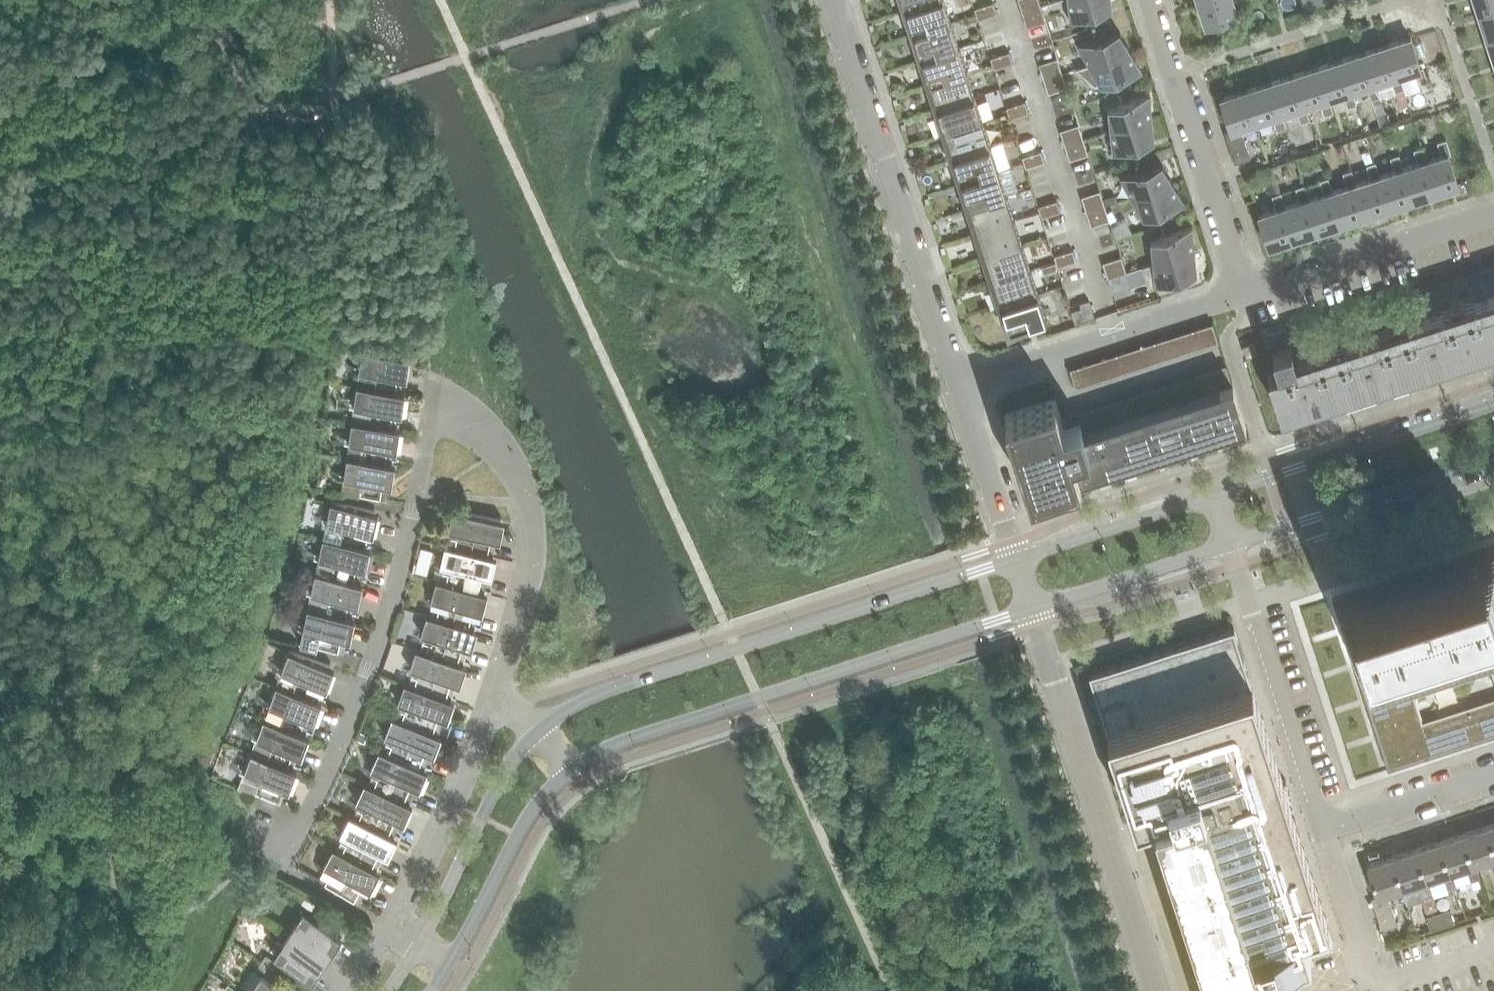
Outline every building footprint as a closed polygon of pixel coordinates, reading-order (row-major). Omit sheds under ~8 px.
[(904,9),(931,0),(901,0),(904,9)] [(904,9),(902,9),(912,33),(950,21),(943,0),(931,0),(904,9)] [(1110,0),(1067,0),(1069,21),(1111,7),(1110,0)] [(1197,2),(1205,26),(1238,15),(1233,0),(1203,0),(1197,2)] [(1305,10),(1338,0),(1303,0),(1305,10)] [(1478,13),(1493,8),(1493,0),(1474,0),(1478,13)] [(1038,1),(1029,4),(1032,15),(1042,12),(1038,1)] [(993,2),(983,5),(987,16),(996,13),(993,2)] [(1032,15),(1029,4),(1019,7),(1023,18),(1032,15)] [(987,16),(983,5),(974,8),(977,20),(987,16)] [(1478,13),(1486,37),(1493,34),(1493,8),(1478,13)] [(910,34),(920,58),(958,46),(950,21),(912,33),(910,34)] [(1130,51),(1119,31),(1076,44),(1088,64),(1130,51)] [(1486,37),(1493,61),(1493,34),(1486,37)] [(1410,37),(1386,45),(1395,75),(1398,74),(1413,69),(1418,84),(1427,81),(1422,65),(1419,66),(1410,37)] [(1386,45),(1362,52),(1372,83),(1376,82),(1390,77),(1394,91),(1402,89),(1403,88),(1398,74),(1395,75),(1386,45)] [(958,46),(920,58),(918,59),(928,83),(966,71),(958,46)] [(1008,51),(999,55),(1003,66),(1012,63),(1008,51)] [(1088,64),(1099,84),(1142,71),(1130,51),(1088,64)] [(1362,52),(1339,60),(1349,90),(1352,89),(1366,84),(1371,99),(1380,96),(1376,82),(1372,83),(1362,52)] [(1003,66),(999,55),(989,58),(993,69),(1003,66)] [(1339,60),(1314,68),(1324,98),(1327,97),(1342,92),(1347,106),(1356,103),(1352,89),(1349,90),(1339,60)] [(1063,78),(1060,67),(1050,70),(1054,81),(1063,78)] [(1314,68),(1291,75),(1301,106),(1303,105),(1317,100),(1322,115),(1332,112),(1327,97),(1324,98),(1314,68)] [(1054,81),(1050,70),(1041,73),(1044,85),(1054,81)] [(926,84),(936,108),(974,95),(966,71),(928,83),(926,84)] [(1291,75),(1267,83),(1277,113),(1279,113),(1295,108),(1299,122),(1308,119),(1303,105),(1301,106),(1291,75)] [(1244,90),(1254,121),(1272,115),(1277,130),(1284,128),(1279,113),(1277,113),(1267,83),(1244,90)] [(1402,89),(1394,91),(1400,107),(1407,105),(1402,89)] [(1230,129),(1224,131),(1234,162),(1250,157),(1239,126),(1254,121),(1244,90),(1220,98),(1230,129)] [(1151,116),(1149,94),(1107,108),(1109,129),(1151,116)] [(974,95),(936,108),(934,108),(944,132),(982,120),(974,95)] [(1024,101),(1015,104),(1019,115),(1028,112),(1024,101)] [(1019,115),(1015,104),(1005,107),(1009,119),(1019,115)] [(1384,113),(1376,115),(1379,125),(1387,123),(1384,113)] [(1109,129),(1111,151),(1153,138),(1151,116),(1109,129)] [(942,133),(952,157),(990,145),(982,120),(944,132),(942,133)] [(1075,148),(1085,145),(1081,133),(1072,136),(1075,148)] [(1075,148),(1072,136),(1062,139),(1066,151),(1075,148)] [(1450,152),(1445,138),(1437,141),(1441,155),(1426,160),(1423,161),(1433,194),(1458,186),(1447,153),(1450,152)] [(990,145),(952,157),(950,158),(960,182),(998,170),(990,145)] [(1423,161),(1426,160),(1421,146),(1412,149),(1416,163),(1403,167),(1399,168),(1410,201),(1433,194),(1423,161)] [(1365,165),(1374,162),(1370,150),(1361,153),(1365,165)] [(1040,151),(1031,154),(1034,165),(1044,162),(1040,151)] [(1034,165),(1031,154),(1021,157),(1025,168),(1034,165)] [(1399,168),(1403,167),(1398,154),(1389,157),(1393,170),(1378,175),(1376,176),(1386,209),(1410,201),(1399,168)] [(1376,176),(1378,175),(1374,162),(1365,165),(1369,178),(1355,183),(1352,184),(1363,216),(1386,209),(1376,176)] [(1130,197),(1173,183),(1161,163),(1119,177),(1130,197)] [(958,183),(968,207),(1006,194),(998,170),(960,182),(958,183)] [(1329,192),(1339,224),(1363,216),(1352,184),(1355,183),(1351,170),(1342,173),(1346,186),(1331,191),(1329,192)] [(1305,199),(1316,232),(1339,224),(1329,192),(1331,191),(1327,177),(1319,180),(1323,194),(1308,199),(1305,199)] [(1184,203),(1173,183),(1130,197),(1142,217),(1184,203)] [(1282,207),(1292,239),(1316,232),(1305,199),(1308,199),(1303,185),(1295,188),(1299,201),(1285,206),(1282,207)] [(1268,247),(1292,239),(1282,207),(1285,206),(1280,193),(1272,196),(1276,209),(1258,215),(1268,247)] [(1006,194),(968,207),(966,207),(976,231),(1014,219),(1006,194)] [(1056,200),(1047,203),(1050,214),(1060,211),(1056,200)] [(1096,214),(1106,211),(1102,200),(1093,203),(1096,214)] [(1050,214),(1047,203),(1037,206),(1041,217),(1050,214)] [(1096,214),(1093,203),(1083,206),(1087,217),(1096,214)] [(974,232),(984,256),(1022,244),(1014,219),(976,231),(974,232)] [(1152,263),(1194,249),(1192,227),(1149,240),(1152,263)] [(1022,244),(984,256),(982,257),(992,281),(1030,269),(1022,244)] [(1154,286),(1196,272),(1194,249),(1152,263),(1154,286)] [(1072,250),(1063,253),(1066,264),(1076,261),(1072,250)] [(1066,264),(1063,253),(1053,256),(1057,267),(1066,264)] [(1118,280),(1127,277),(1124,266),(1114,269),(1118,280)] [(990,282),(1000,306),(1038,293),(1030,269),(992,281),(990,282)] [(1118,280),(1114,269),(1105,272),(1108,283),(1118,280)] [(998,306),(1009,332),(1046,320),(1038,293),(1000,306),(998,306)] [(1464,303),(1462,298),(1450,302),(1451,307),(1399,324),(1397,318),(1385,322),(1387,328),(1334,345),(1333,339),(1320,343),(1322,349),(1295,358),(1285,328),(1266,334),(1277,369),(1267,372),(1280,413),(1493,345),(1493,294),(1464,303)] [(1095,319),(1088,300),(1079,303),(1085,322),(1095,319)] [(1242,346),(1246,357),(1257,353),(1254,342),(1242,346)] [(400,392),(405,356),(361,349),(356,385),(400,392)] [(1080,477),(1245,424),(1232,384),(1220,388),(1221,394),(1085,438),(1079,418),(1063,424),(1054,398),(1004,415),(1030,494),(1080,478),(1080,477)] [(395,428),(397,413),(400,392),(356,385),(351,421),(395,428)] [(351,421),(346,458),(390,464),(395,428),(351,421)] [(385,500),(390,464),(346,458),(341,493),(385,500)] [(330,501),(322,537),(366,547),(374,511),(330,501)] [(492,557),(496,540),(500,520),(456,511),(448,547),(492,557)] [(322,537),(314,573),(358,582),(366,547),(322,537)] [(1387,769),(1493,735),(1493,697),(1422,721),(1393,631),(1470,607),(1493,681),(1493,545),(1332,597),(1387,769)] [(483,593),(492,557),(448,547),(440,581),(483,593)] [(307,608),(351,618),(358,582),(314,573),(307,608)] [(473,629),(483,593),(440,581),(430,616),(473,629)] [(343,653),(346,638),(351,618),(307,608),(299,644),(343,653)] [(462,664),(473,629),(430,616),(420,651),(462,664)] [(1260,967),(1332,944),(1324,920),(1293,821),(1289,823),(1276,784),(1283,782),(1282,778),(1279,779),(1241,660),(1244,660),(1233,626),(1229,627),(1101,669),(1102,670),(1115,711),(1104,715),(1103,713),(1102,714),(1135,817),(1153,811),(1211,990),(1267,990),(1260,967)] [(275,684),(317,700),(330,666),(288,650),(275,684)] [(450,700),(462,664),(420,651),(408,685),(450,700)] [(263,719),(305,734),(317,700),(275,684),(263,719)] [(396,718),(437,735),(450,700),(408,685),(396,718)] [(423,769),(430,753),(437,735),(396,718),(382,752),(423,769)] [(263,719),(250,753),(292,768),(305,734),(263,719)] [(358,733),(355,740),(362,743),(365,736),(358,733)] [(409,803),(423,769),(382,752),(368,785),(409,803)] [(280,802),(292,768),(250,753),(238,787),(280,802)] [(393,837),(409,803),(368,785),(352,817),(393,837)] [(352,817),(336,850),(376,870),(393,837),(352,817)] [(1485,826),(1493,856),(1493,823),(1485,826)] [(1461,834),(1471,865),(1475,864),(1489,859),(1493,874),(1493,856),(1485,826),(1461,834)] [(1461,834),(1438,842),(1448,873),(1452,872),(1465,867),(1470,882),(1480,878),(1475,864),(1471,865),(1461,834)] [(1456,886),(1452,872),(1448,873),(1438,842),(1414,849),(1424,880),(1428,879),(1442,874),(1447,889),(1456,886)] [(1424,880),(1414,849),(1390,857),(1400,888),(1419,882),(1423,896),(1433,893),(1428,879),(1424,880)] [(358,904),(366,888),(376,870),(336,850),(319,882),(358,904)] [(1387,893),(1400,888),(1390,857),(1367,864),(1377,895),(1371,897),(1381,928),(1397,924),(1387,893)] [(1422,897),(1427,911),(1436,908),(1432,894),(1422,897)] [(316,903),(306,896),(301,905),(310,911),(316,903)] [(1455,922),(1454,921),(1450,908),(1438,912),(1443,925),(1455,922)] [(303,911),(288,934),(327,958),(341,936),(303,911)] [(1431,929),(1443,925),(1438,912),(1426,916),(1431,929)] [(288,934),(274,956),(312,981),(327,958),(288,934)] [(265,954),(261,960),(268,965),(272,959),(265,954)] [(261,960),(257,965),(263,971),(268,965),(261,960)] [(278,964),(272,960),(269,964),(274,969),(278,964)] [(249,990),(284,990),(261,974),(249,990)]
